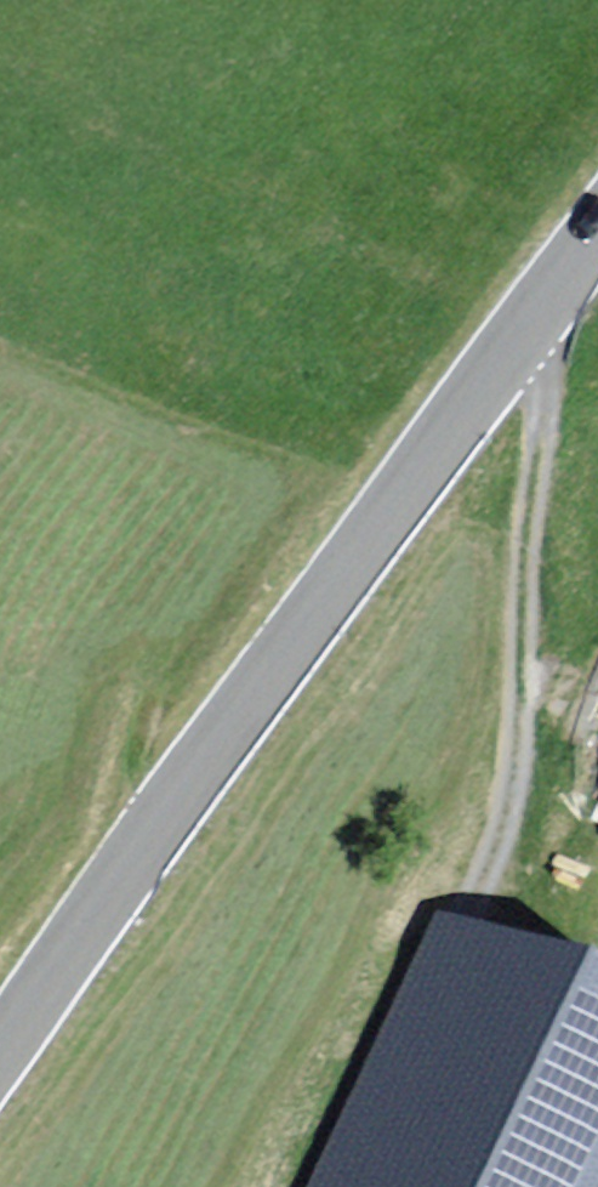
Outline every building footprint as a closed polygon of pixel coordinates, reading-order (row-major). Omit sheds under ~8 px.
[(446,931),(326,1186),(579,1186),(582,1181),(595,1186),(597,1186),(597,1002),(446,931)]
